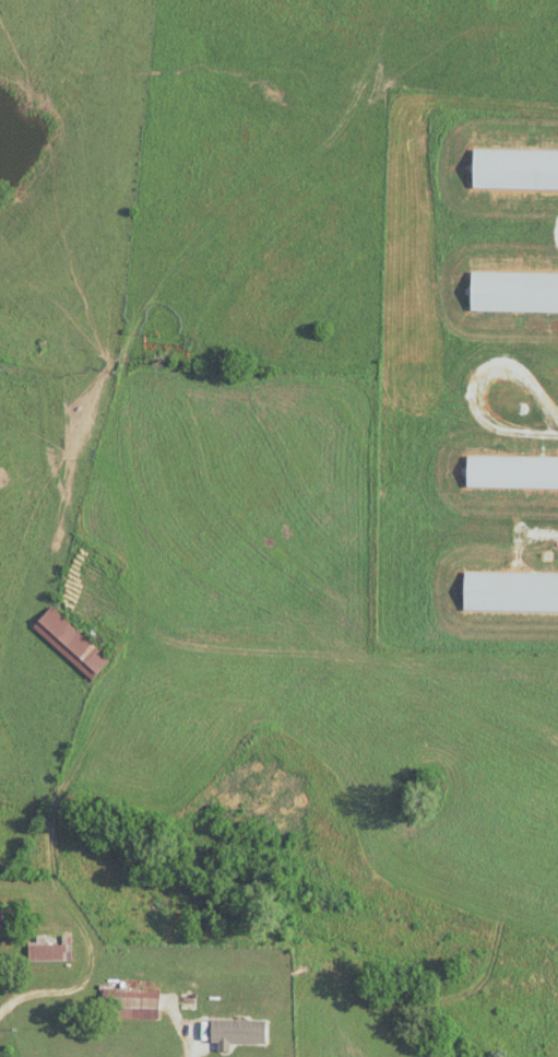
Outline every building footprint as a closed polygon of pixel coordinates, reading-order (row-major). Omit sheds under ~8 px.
[(471,149),(470,187),(557,189),(557,150),(471,149)] [(469,272),(468,310),(557,312),(557,273),(469,272)] [(465,488),(557,489),(557,457),(465,456),(465,488)] [(465,572),(464,610),(557,611),(557,574),(465,572)] [(91,678),(110,656),(50,605),(31,628),(91,678)] [(28,942),(28,960),(72,960),(72,935),(35,935),(35,942),(28,942)] [(159,1017),(159,989),(116,990),(116,1018),(159,1017)] [(180,1008),(192,1008),(192,994),(180,994),(180,1008)]
